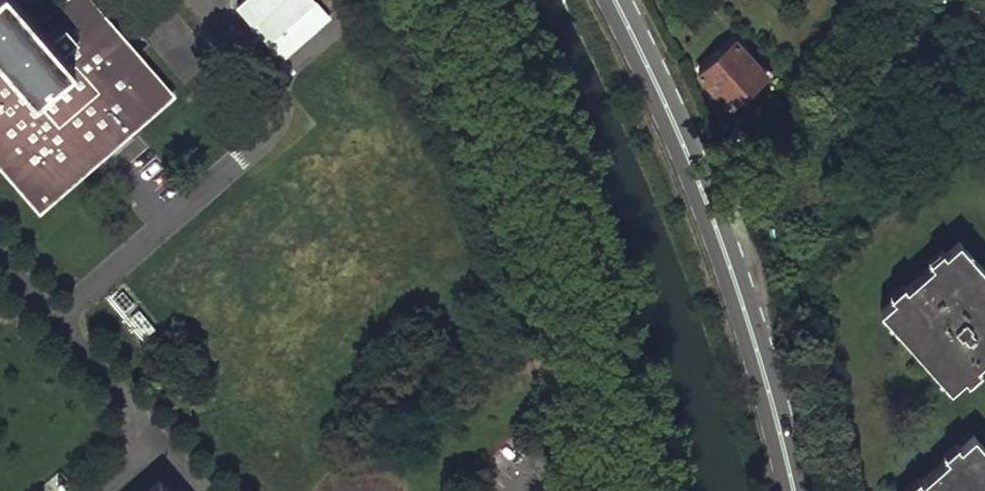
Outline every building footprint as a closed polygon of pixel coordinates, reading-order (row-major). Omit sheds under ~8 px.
[(45,211),(175,94),(93,0),(71,0),(44,22),(25,0),(0,0),(0,160),(45,211)] [(263,35),(266,33),(275,45),(321,10),(314,0),(237,0),(263,35)] [(766,72),(732,38),(697,75),(729,107),(766,72)] [(956,237),(878,304),(947,385),(984,351),(984,269),(956,237)] [(971,428),(901,490),(984,490),(984,444),(971,428)] [(142,490),(179,490),(163,472),(142,490)]
